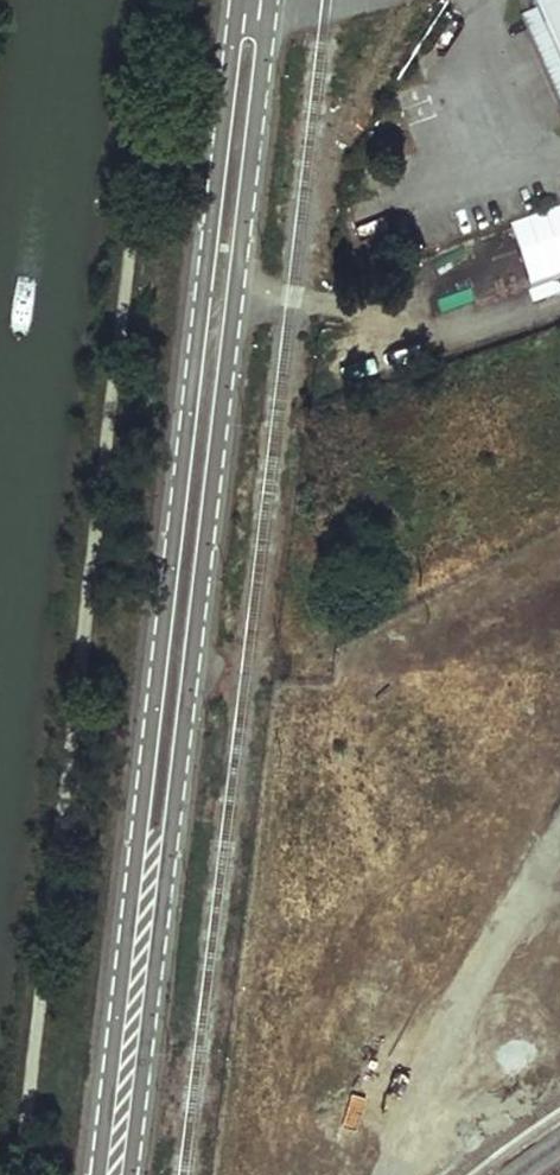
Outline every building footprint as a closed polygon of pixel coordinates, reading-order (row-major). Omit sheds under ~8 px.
[(535,18),(559,73),(559,0),(527,0),(535,18)] [(559,124),(559,73),(535,18),(517,25),(559,124)]
